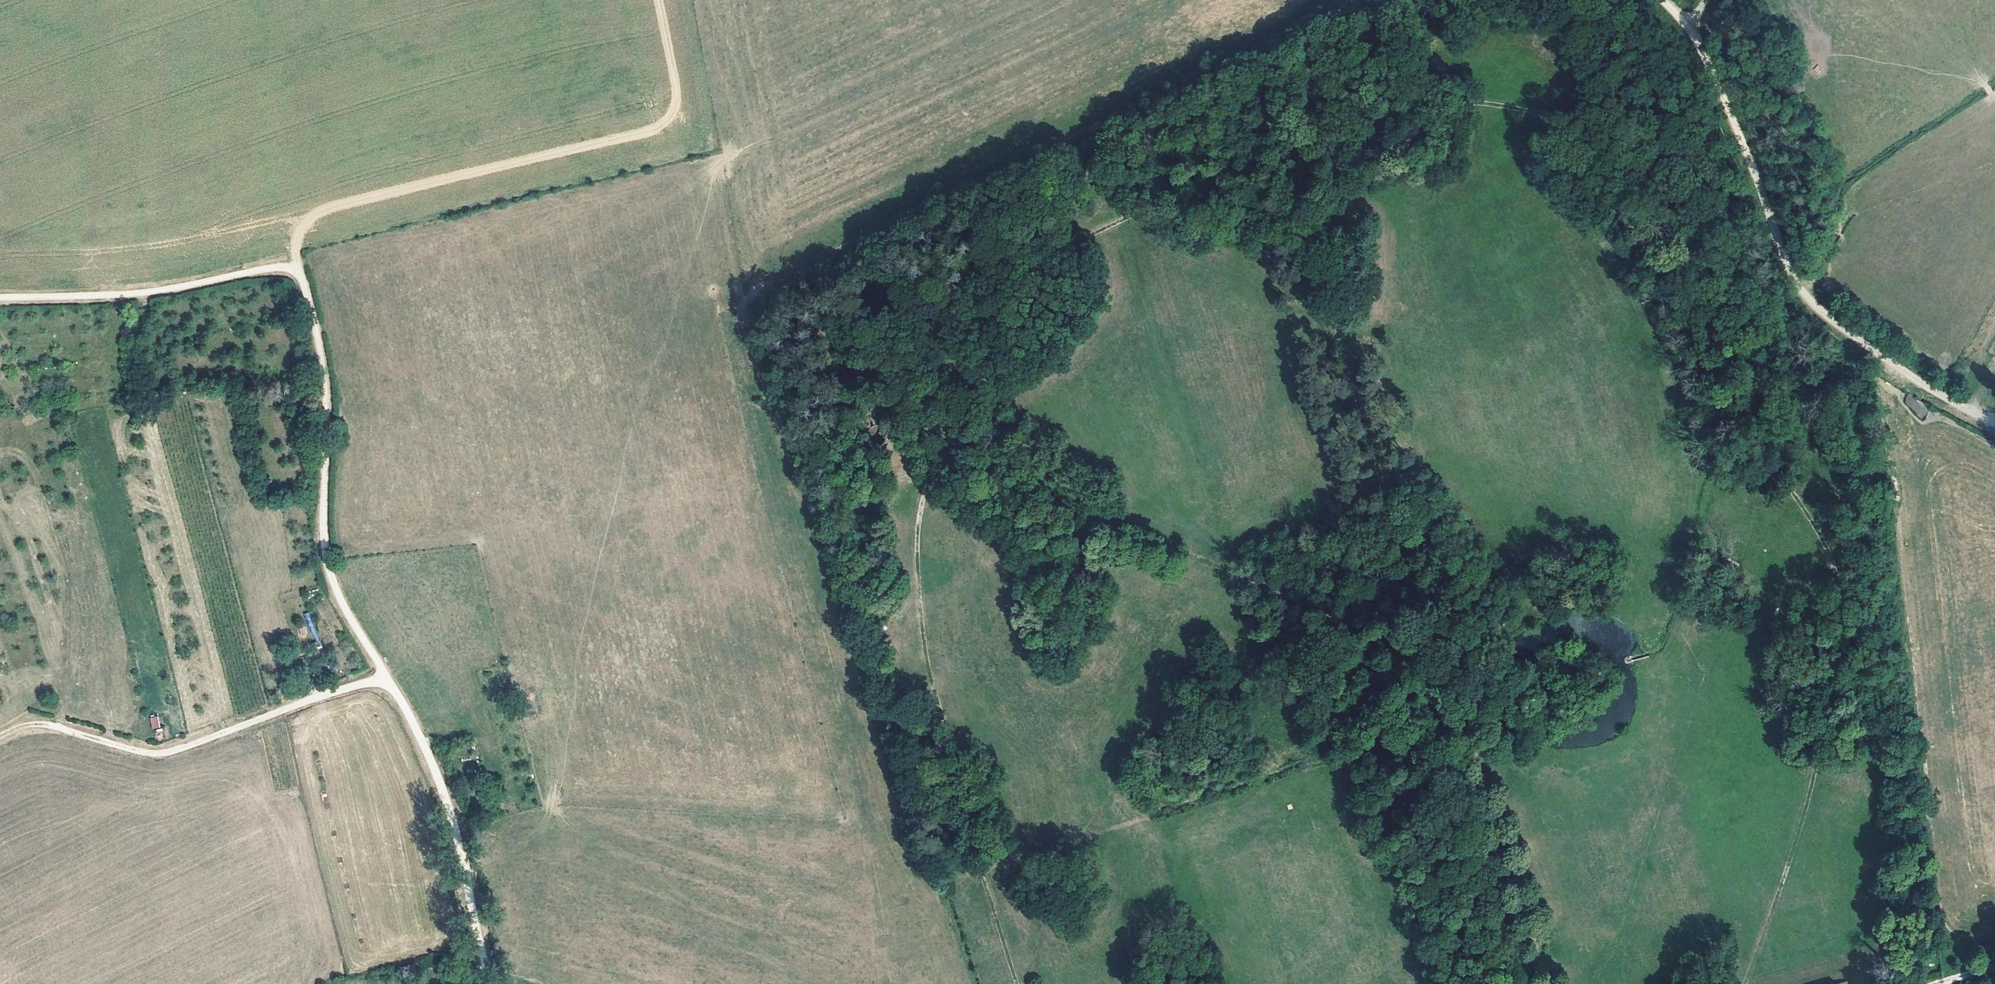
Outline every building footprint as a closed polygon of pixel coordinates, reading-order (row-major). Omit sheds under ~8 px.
[(1352,209),(1348,202),(1340,206),(1344,214),(1352,209)] [(1903,402),(1919,414),(1925,407),(1909,394),(1903,402)] [(151,729),(160,728),(158,716),(150,717),(151,729)]
